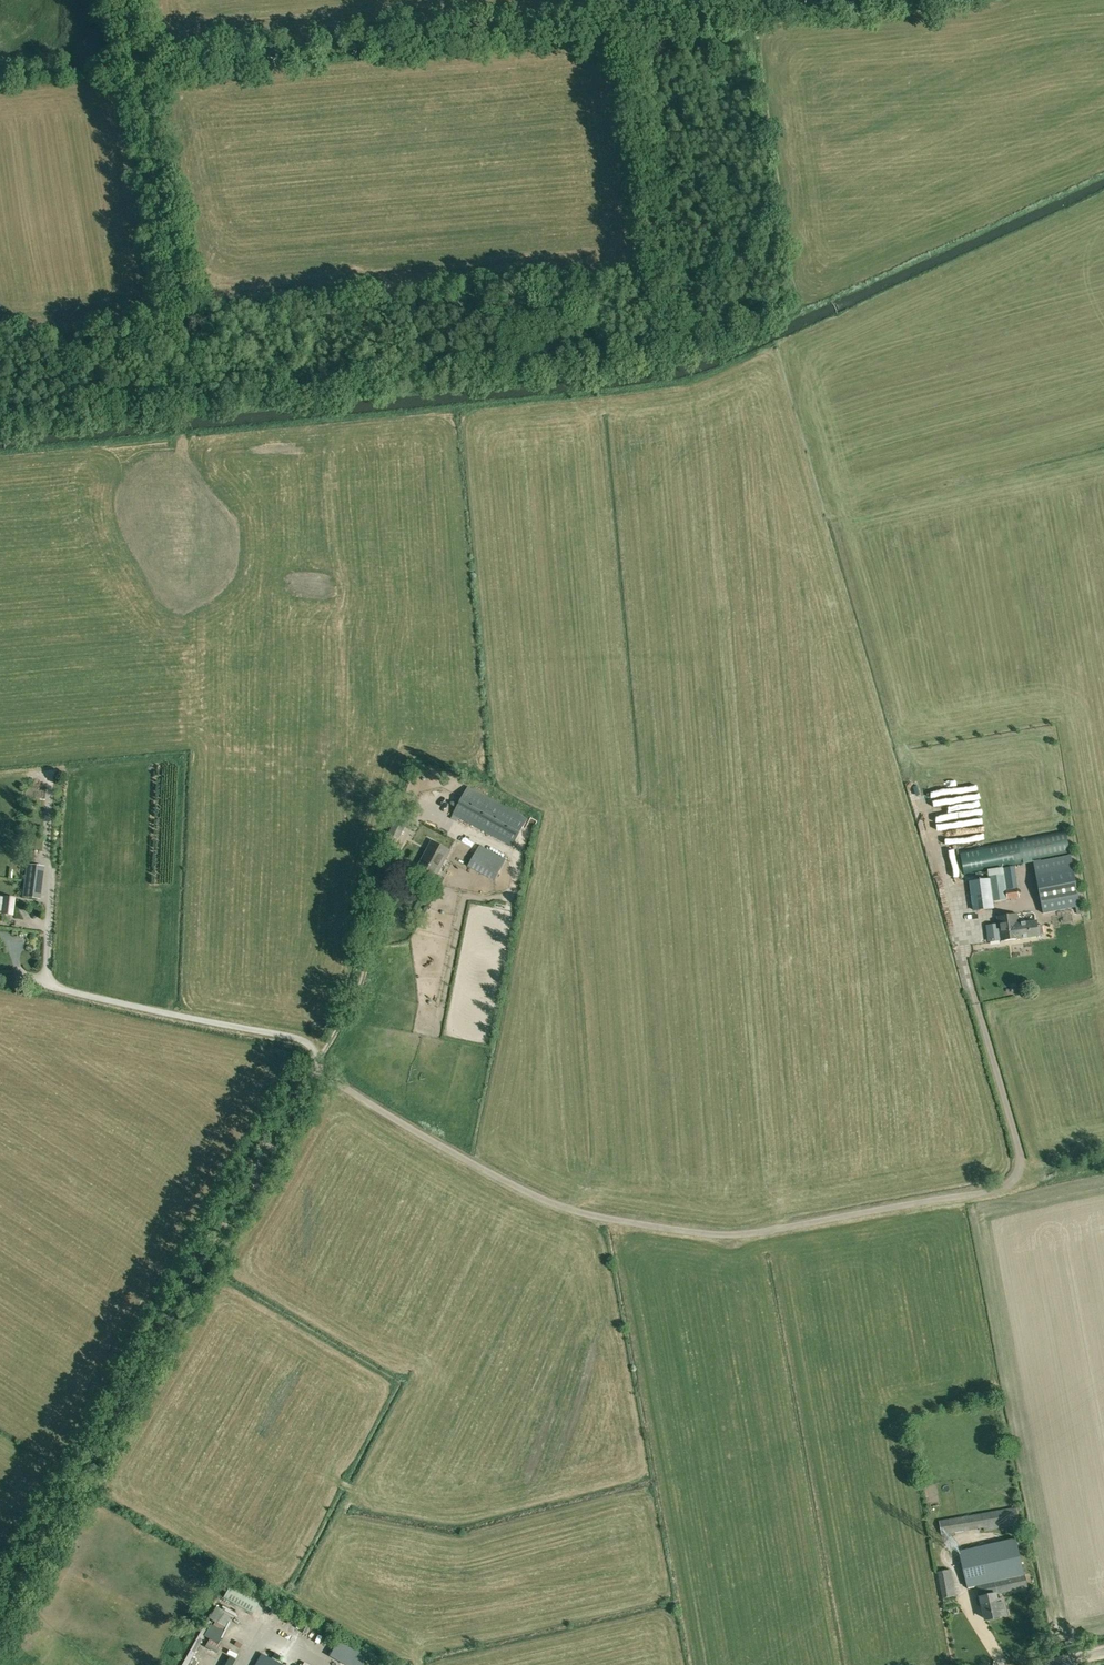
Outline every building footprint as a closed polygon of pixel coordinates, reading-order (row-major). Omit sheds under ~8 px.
[(468,787),(453,814),(513,847),(528,819),(468,787)] [(1066,831),(980,847),(985,871),(1070,854),(1066,831)] [(432,841),(418,867),(435,876),(449,851),(432,841)] [(480,845),(469,864),(495,879),(506,859),(480,845)] [(1071,855),(1033,862),(1043,914),(1076,907),(1077,912),(1082,911),(1071,855)] [(989,880),(970,883),(971,891),(974,910),(993,907),(992,902),(1007,899),(1007,900),(1019,898),(1016,873),(989,877),(989,880)] [(3,911),(2,913),(12,914),(14,898),(4,897),(4,904),(0,903),(0,910),(3,911)] [(1020,939),(1017,914),(997,917),(1000,941),(1018,939),(1020,939)] [(1017,914),(1020,939),(1040,936),(1039,935),(1044,935),(1042,925),(1038,925),(1037,920),(1019,923),(1018,914),(1017,914)] [(941,1535),(984,1528),(984,1531),(1019,1525),(1016,1508),(939,1521),(941,1535)] [(996,1594),(1027,1587),(1016,1539),(959,1552),(968,1588),(977,1586),(981,1605),(982,1605),(986,1620),(1008,1614),(1004,1599),(998,1601),(996,1594)] [(951,1569),(949,1570),(937,1572),(942,1598),(956,1596),(951,1569)] [(231,1582),(223,1596),(253,1613),(261,1598),(231,1582)] [(255,1664),(282,1664),(262,1654),(255,1664)]
